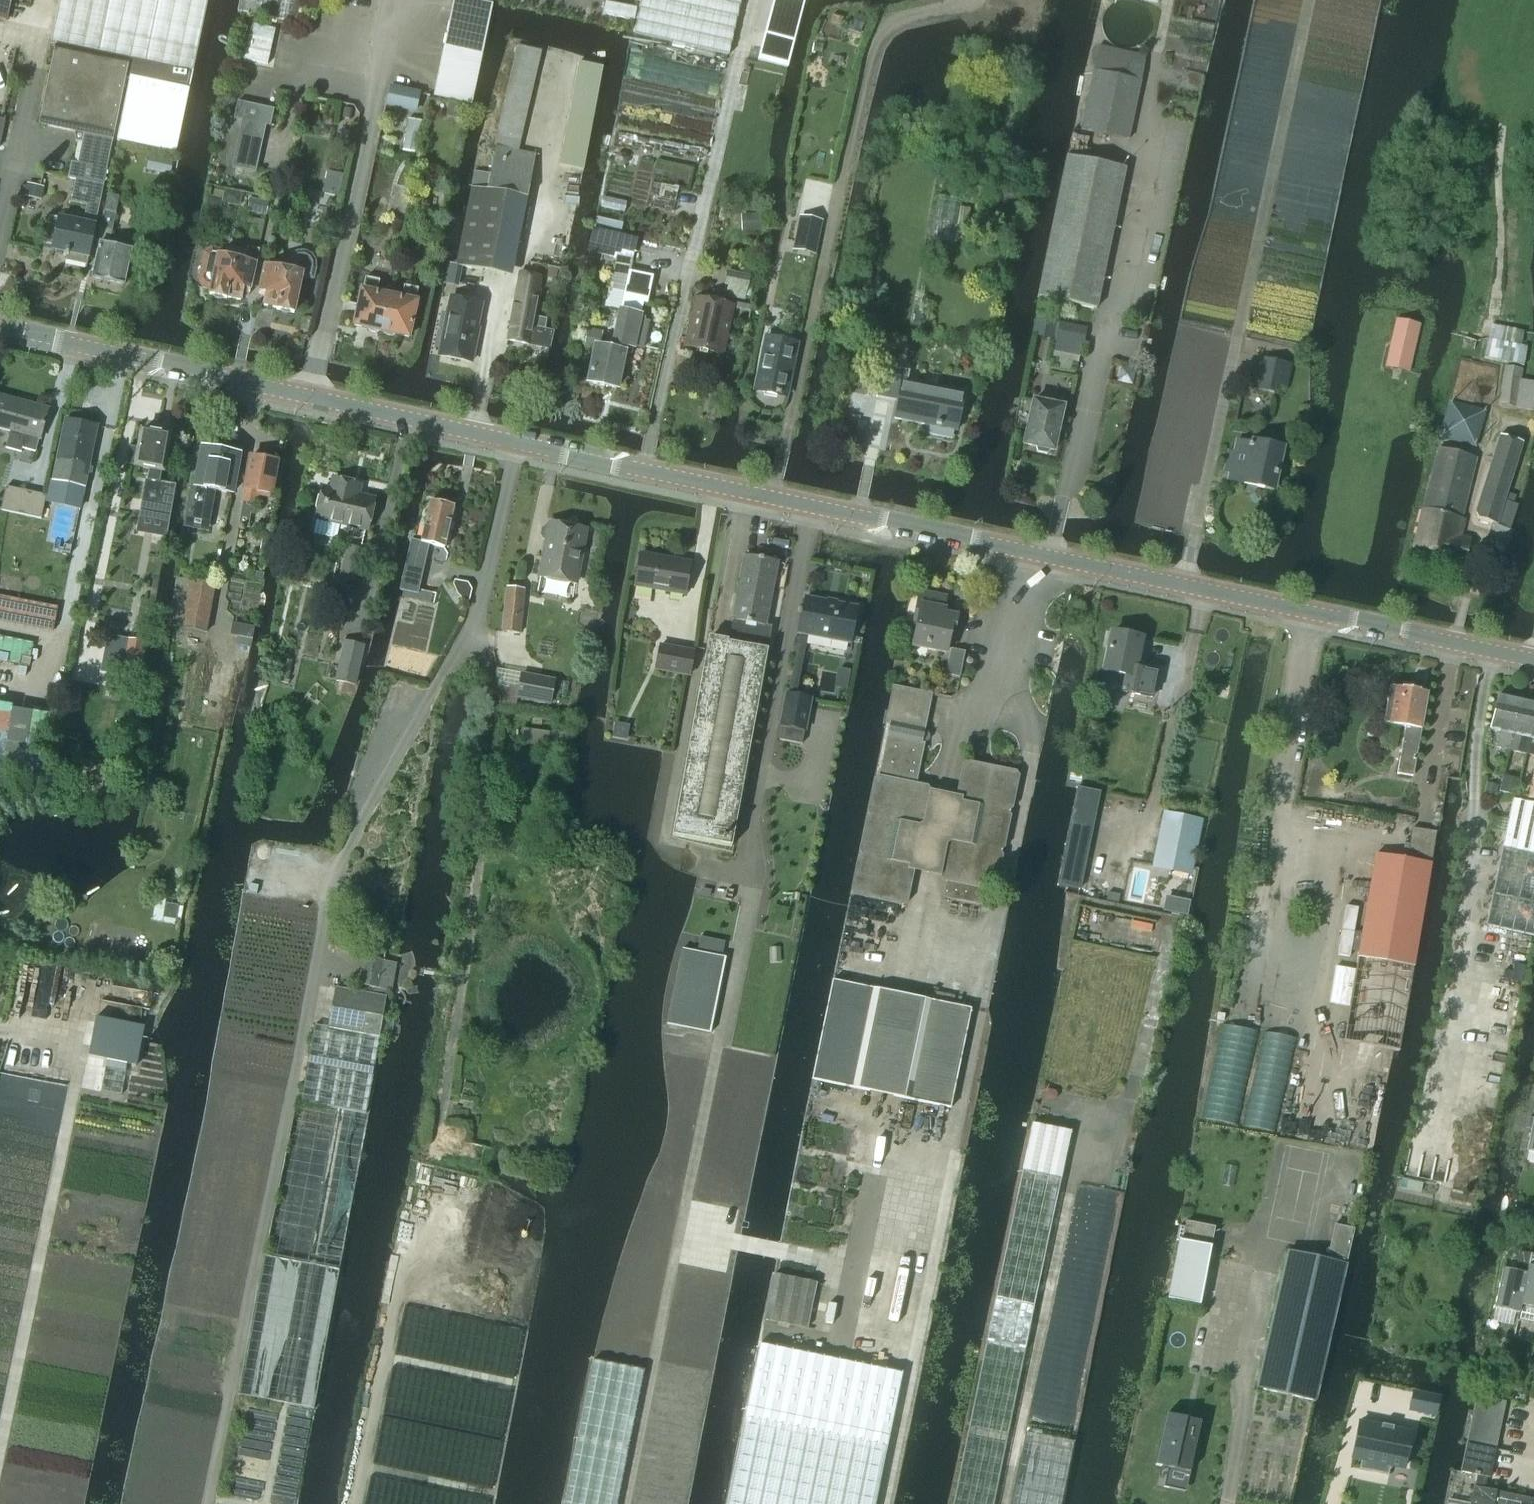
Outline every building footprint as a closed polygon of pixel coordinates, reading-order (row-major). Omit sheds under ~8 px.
[(6,19),(10,0),(0,0),(0,18),(6,19)] [(51,43),(129,60),(125,80),(130,81),(117,141),(176,154),(208,0),(60,0),(51,43)] [(237,10),(297,23),(302,0),(239,0),(237,10)] [(434,95),(434,97),(469,104),(490,3),(474,0),(454,0),(434,95)] [(633,35),(728,56),(741,0),(641,0),(633,35)] [(758,61),(787,68),(794,43),(798,18),(799,14),(803,1),(803,0),(773,0),(758,61)] [(251,25),(244,60),(268,65),(275,30),(251,25)] [(83,224),(58,219),(48,217),(43,244),(53,246),(52,250),(66,253),(65,255),(67,256),(66,260),(85,264),(85,267),(86,267),(125,80),(129,60),(54,45),(39,124),(83,133),(77,163),(71,162),(67,179),(75,180),(71,203),(86,206),(83,224)] [(498,135),(520,140),(540,50),(518,45),(498,135)] [(1093,71),(1081,130),(1128,140),(1140,81),(1146,56),(1099,46),(1093,71)] [(560,166),(584,170),(603,67),(578,62),(560,166)] [(418,93),(390,87),(386,106),(414,111),(418,93)] [(234,118),(242,119),(232,167),(256,172),(266,125),(270,126),(274,109),(238,101),(234,118)] [(450,103),(448,116),(460,118),(463,105),(450,103)] [(408,120),(403,150),(418,153),(423,123),(408,120)] [(475,170),(456,266),(506,276),(515,262),(536,154),(496,146),(491,173),(475,170)] [(616,156),(615,161),(618,165),(623,166),(628,162),(628,157),(625,153),(620,152),(616,156)] [(1067,155),(1038,296),(1096,309),(1125,167),(1067,155)] [(744,170),(742,200),(769,202),(771,172),(744,170)] [(28,185),(26,196),(41,199),(43,188),(28,185)] [(221,203),(239,207),(242,194),(225,190),(223,198),(209,195),(205,213),(219,216),(221,203)] [(97,242),(99,243),(92,278),(123,284),(131,250),(109,245),(119,197),(107,194),(97,242)] [(248,213),(267,217),(270,199),(262,197),(261,201),(250,199),(248,213)] [(795,244),(794,251),(816,256),(817,248),(822,223),(800,218),(795,244)] [(255,225),(253,239),(261,240),(263,226),(255,225)] [(210,289),(209,295),(213,296),(214,298),(220,300),(222,298),(227,299),(227,297),(240,300),(243,287),(250,289),(255,264),(258,250),(247,247),(244,261),(218,256),(220,250),(212,248),(204,253),(198,280),(203,288),(210,289)] [(262,304),(277,307),(276,309),(280,310),(282,312),(288,314),(290,312),(294,313),(302,277),(313,280),(316,269),(315,261),(311,255),(304,252),(296,252),(290,256),(286,262),(285,270),(264,266),(259,291),(266,292),(262,304)] [(560,273),(558,277),(559,282),(563,285),(565,284),(568,284),(571,279),(570,274),(565,272),(560,273)] [(728,285),(726,295),(744,299),(748,277),(726,272),(724,285),(728,285)] [(533,317),(541,277),(520,273),(507,340),(548,350),(552,332),(541,330),(543,318),(533,317)] [(596,346),(589,383),(616,388),(624,353),(632,354),(633,347),(634,347),(640,317),(644,298),(648,298),(652,277),(630,273),(626,293),(623,310),(621,310),(612,349),(596,346)] [(367,331),(381,334),(389,296),(377,294),(380,282),(366,278),(363,290),(362,290),(354,325),(368,328),(367,331)] [(389,296),(381,334),(395,337),(396,335),(409,338),(417,303),(415,302),(418,290),(405,287),(402,299),(389,296)] [(684,347),(698,350),(699,352),(707,353),(709,352),(723,355),(727,338),(734,306),(694,297),(684,347)] [(467,364),(472,338),(471,338),(478,303),(452,298),(441,359),(467,364)] [(1037,313),(1033,335),(1054,340),(1058,324),(1059,317),(1037,313)] [(1396,320),(1385,367),(1409,372),(1420,325),(1396,320)] [(1523,367),(1527,348),(1520,346),(1523,333),(1490,326),(1487,338),(1489,339),(1484,357),(1523,367)] [(755,390),(786,396),(797,343),(766,337),(755,390)] [(1257,390),(1274,394),(1275,385),(1286,388),(1291,365),(1264,359),(1257,390)] [(955,430),(956,430),(964,393),(907,382),(909,372),(883,366),(877,396),(878,396),(880,390),(900,394),(895,418),(925,424),(926,422),(937,424),(936,425),(941,426),(942,425),(956,428),(955,430)] [(1520,409),(1533,410),(1533,384),(1520,380),(1521,370),(1505,367),(1500,406),(1520,409)] [(14,450),(21,451),(22,447),(35,451),(38,439),(40,439),(47,414),(25,408),(27,403),(0,396),(0,428),(11,431),(7,448),(14,450)] [(1054,450),(1063,406),(1034,400),(1024,444),(1036,446),(1037,452),(1047,454),(1051,450),(1054,450)] [(53,480),(48,503),(81,510),(85,487),(89,466),(98,427),(65,420),(53,480)] [(141,516),(168,521),(175,485),(161,482),(169,436),(157,434),(157,432),(145,430),(144,432),(142,431),(139,449),(132,448),(129,463),(136,465),(136,467),(149,469),(141,516)] [(1517,506),(1513,504),(1516,496),(1507,493),(1522,442),(1498,435),(1473,517),(1492,522),(1492,523),(1486,539),(1507,546),(1512,530),(1510,529),(1517,506)] [(1227,479),(1244,483),(1245,479),(1256,482),(1256,486),(1273,490),(1277,471),(1273,470),(1275,462),(1280,463),(1284,447),(1252,440),(1251,444),(1235,441),(1233,453),(1228,452),(1225,465),(1230,466),(1227,479)] [(192,485),(187,515),(189,516),(210,519),(215,491),(232,494),(239,455),(236,454),(234,450),(226,449),(224,452),(203,448),(196,486),(195,486),(192,485)] [(1461,519),(1475,458),(1438,448),(1414,548),(1466,560),(1471,539),(1460,536),(1464,519),(1461,519)] [(244,500),(243,500),(239,524),(248,525),(252,503),(257,504),(259,492),(272,494),(277,462),(251,457),(244,500)] [(359,496),(360,492),(361,486),(334,480),(332,489),(324,488),(317,519),(368,530),(375,499),(359,496)] [(2,508),(1,510),(21,514),(26,492),(6,487),(2,508)] [(26,492),(21,514),(42,519),(47,496),(26,492)] [(400,589),(405,590),(418,594),(430,544),(445,548),(454,508),(431,502),(422,542),(414,540),(412,540),(400,589)] [(541,576),(576,582),(586,529),(551,522),(550,525),(546,524),(542,527),(541,535),(544,539),(548,540),(541,576)] [(260,550),(269,551),(271,540),(262,538),(260,550)] [(348,546),(341,578),(357,581),(363,550),(348,546)] [(686,593),(691,562),(641,554),(636,585),(686,593)] [(759,699),(768,648),(772,626),(765,624),(778,560),(762,557),(760,557),(746,555),(733,619),(740,620),(735,642),(708,637),(673,835),(732,846),(755,717),(750,716),(753,698),(759,699)] [(168,625),(179,627),(206,632),(215,585),(200,582),(176,577),(168,625)] [(503,630),(520,632),(525,589),(508,587),(503,630)] [(914,624),(918,625),(913,646),(915,646),(916,641),(928,643),(927,648),(946,652),(950,632),(953,632),(956,619),(943,617),(946,600),(936,598),(937,595),(921,591),(914,624)] [(423,592),(421,602),(430,604),(432,594),(423,592)] [(806,597),(799,632),(807,634),(850,642),(857,607),(806,597)] [(254,626),(232,622),(230,635),(237,636),(235,644),(251,647),(254,626)] [(1109,647),(1104,670),(1126,675),(1123,692),(1152,698),(1157,673),(1135,668),(1141,638),(1112,632),(1112,635),(1109,634),(1106,646),(1109,647)] [(129,655),(125,676),(139,679),(146,643),(108,636),(105,651),(129,655)] [(344,640),(335,681),(356,685),(365,645),(344,640)] [(690,674),(694,651),(661,645),(656,668),(690,674)] [(951,648),(946,674),(960,677),(965,651),(951,648)] [(281,673),(290,675),(293,657),(286,656),(284,667),(282,667),(281,673)] [(195,663),(186,713),(233,721),(242,672),(195,663)] [(518,697),(550,703),(555,679),(522,673),(518,697)] [(874,778),(868,811),(870,815),(866,818),(859,851),(862,854),(858,856),(851,891),(854,895),(902,905),(908,902),(915,871),(940,876),(942,881),(951,882),(949,891),(944,890),(943,897),(983,905),(986,890),(991,891),(996,887),(1002,856),(999,850),(1004,847),(1010,816),(1007,811),(1012,808),(1019,776),(1015,771),(967,761),(963,763),(956,795),(932,790),(928,785),(914,782),(915,777),(918,777),(925,742),(922,742),(925,730),(932,692),(893,684),(885,721),(891,723),(880,775),(874,778)] [(1426,692),(1418,691),(1418,690),(1416,690),(1414,686),(1406,685),(1403,687),(1401,687),(1401,688),(1389,686),(1383,723),(1404,726),(1397,773),(1412,776),(1426,692)] [(782,727),(780,740),(802,744),(804,731),(810,698),(797,696),(789,695),(787,694),(781,726),(782,727)] [(1496,746),(1507,749),(1518,700),(1497,695),(1490,729),(1499,731),(1496,746)] [(1507,749),(1518,751),(1525,753),(1533,713),(1533,703),(1518,700),(1507,749)] [(1525,753),(1533,755),(1533,713),(1525,753)] [(614,737),(626,739),(628,726),(616,724),(614,737)] [(567,734),(522,728),(520,744),(565,750),(567,734)] [(533,781),(537,752),(519,750),(515,779),(533,781)] [(1521,780),(1503,776),(1500,790),(1517,794),(1521,780)] [(1495,796),(1498,786),(1486,783),(1484,794),(1495,796)] [(112,787),(105,790),(107,796),(115,792),(112,787)] [(1073,808),(1071,818),(1093,823),(1095,813),(1099,793),(1077,788),(1077,790),(1073,808)] [(1513,799),(1485,925),(1533,936),(1533,803),(1513,799)] [(1173,816),(1163,863),(1177,866),(1177,865),(1191,868),(1201,821),(1173,816)] [(1408,855),(1431,859),(1436,831),(1412,828),(1408,855)] [(1068,833),(1057,886),(1065,887),(1079,890),(1080,889),(1090,838),(1068,833)] [(1344,1041),(1394,1050),(1399,1050),(1430,863),(1375,853),(1344,1041)] [(1121,903),(1132,906),(1134,898),(1122,896),(1121,903)] [(1181,901),(1178,915),(1187,916),(1190,903),(1181,901)] [(175,919),(177,906),(166,905),(164,917),(175,919)] [(698,949),(723,954),(726,941),(700,936),(698,949)] [(681,948),(666,1025),(710,1033),(725,957),(681,948)] [(780,953),(772,954),(772,962),(781,961),(780,953)] [(362,986),(391,991),(397,963),(368,957),(362,986)] [(834,981),(813,1080),(951,1108),(971,1009),(834,981)] [(393,1021),(393,1020),(384,1019),(388,997),(337,988),(330,1028),(381,1037),(382,1033),(390,1034),(391,1033),(392,1032),(392,1031),(393,1029),(393,1028),(393,1027),(394,1026),(394,1025),(394,1024),(393,1023),(393,1022),(393,1021)] [(1218,1014),(1203,1101),(1379,1130),(1392,1052),(1234,1025),(1235,1017),(1218,1014)] [(97,1018),(89,1057),(107,1061),(127,1064),(136,1066),(144,1027),(97,1018)] [(379,1038),(315,1025),(301,1102),(366,1114),(379,1038)] [(106,1068),(102,1090),(121,1094),(126,1072),(106,1068)] [(1071,1132),(1032,1124),(1022,1172),(1061,1179),(1071,1132)] [(953,1503),(994,1503),(1061,1179),(1022,1172),(953,1503)] [(1527,1215),(1526,1221),(1525,1224),(1533,1226),(1533,1225),(1533,1216),(1527,1215)] [(1187,1222),(1184,1240),(1213,1246),(1216,1228),(1187,1222)] [(1257,1388),(1311,1400),(1316,1401),(1354,1229),(1334,1225),(1327,1259),(1288,1251),(1257,1388)] [(1167,1299),(1199,1306),(1212,1247),(1180,1240),(1167,1299)] [(1494,1309),(1519,1314),(1531,1255),(1519,1252),(1515,1272),(1503,1269),(1494,1309)] [(1519,1314),(1518,1322),(1533,1325),(1533,1255),(1531,1255),(1519,1314)] [(263,1256),(238,1396),(313,1409),(339,1269),(263,1256)] [(774,1275),(765,1320),(798,1326),(807,1281),(774,1275)] [(902,1373),(759,1344),(727,1503),(875,1503),(902,1373)] [(643,1370),(593,1360),(564,1503),(617,1503),(643,1370)] [(1412,1411),(1435,1416),(1439,1398),(1415,1393),(1412,1411)] [(1476,1396),(1474,1408),(1503,1415),(1506,1402),(1476,1396)] [(1474,1408),(1471,1420),(1501,1426),(1503,1415),(1474,1408)] [(1166,1415),(1155,1465),(1189,1473),(1201,1422),(1166,1415)] [(1471,1420),(1469,1432),(1498,1438),(1501,1426),(1471,1420)] [(1359,1459),(1359,1460),(1361,1460),(1390,1466),(1404,1469),(1411,1433),(1393,1429),(1393,1427),(1392,1427),(1391,1429),(1382,1428),(1383,1425),(1382,1425),(1381,1427),(1366,1424),(1359,1459)] [(1011,1503),(1062,1503),(1075,1442),(1026,1432),(1011,1503)] [(1469,1432),(1466,1445),(1493,1450),(1496,1451),(1498,1438),(1469,1432)] [(1470,1503),(1448,1499),(1447,1503),(1533,1503),(1533,1500),(1485,1490),(1493,1450),(1466,1445),(1461,1472),(1476,1475),(1470,1503)]
